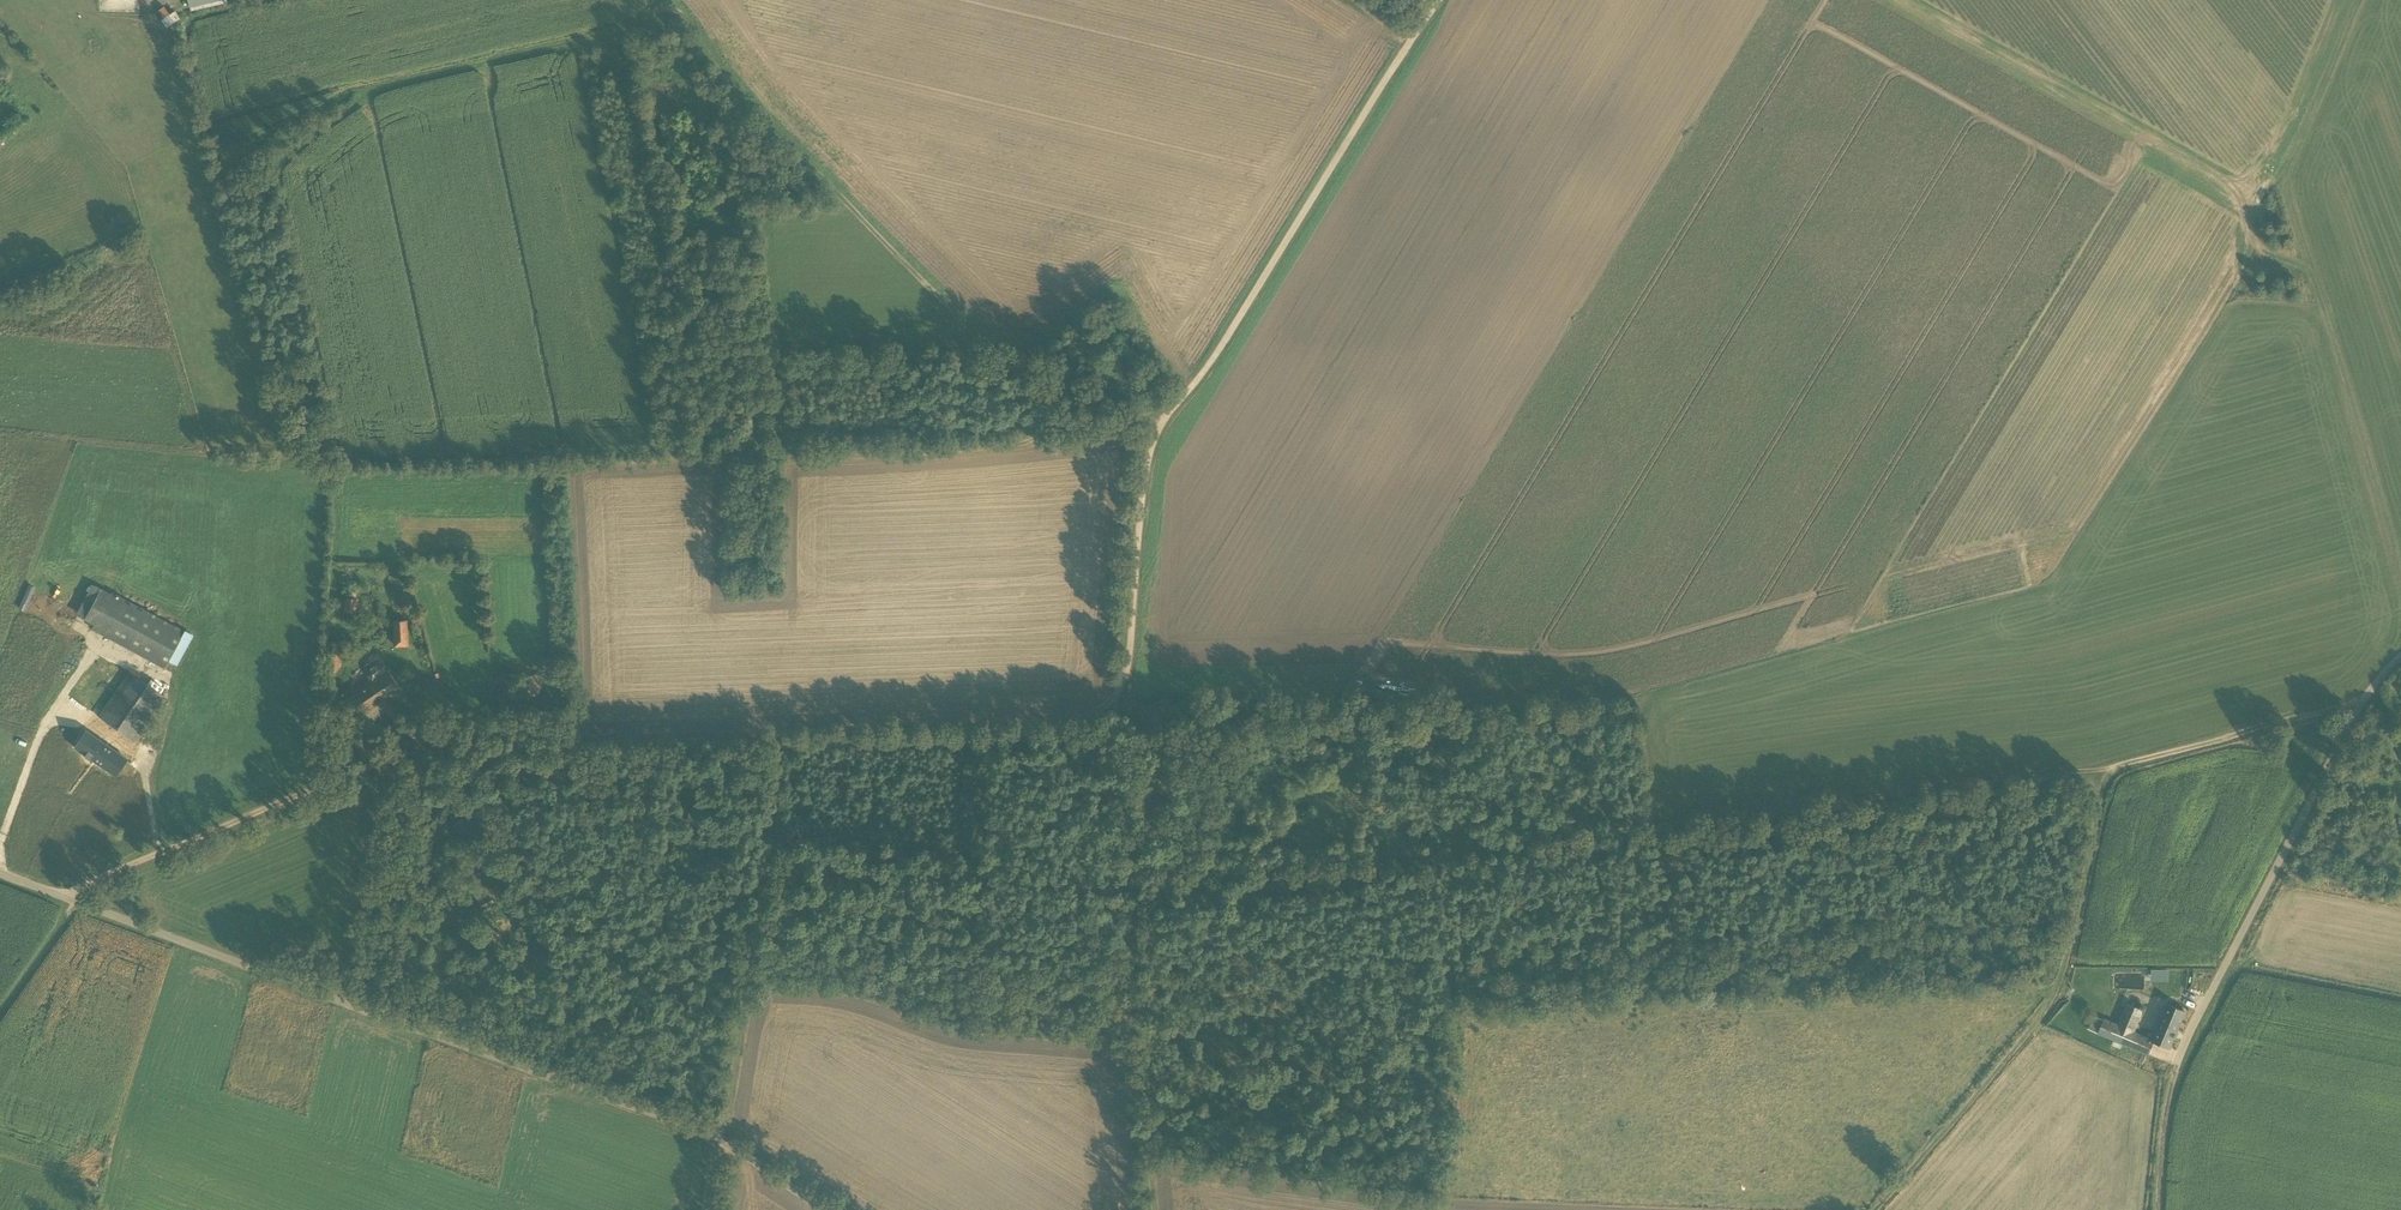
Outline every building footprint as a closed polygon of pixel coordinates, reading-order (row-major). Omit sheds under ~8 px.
[(84,620),(94,625),(92,629),(165,668),(184,632),(112,592),(105,605),(95,599),(84,620)] [(345,598),(344,611),(358,612),(359,599),(345,598)] [(408,620),(392,620),(394,647),(409,646),(408,620)] [(17,623),(13,630),(38,643),(41,636),(17,623)] [(3,693),(38,716),(86,643),(66,630),(63,636),(59,634),(42,661),(29,653),(3,693)] [(368,674),(371,678),(352,691),(355,697),(344,705),(353,718),(399,686),(384,665),(376,664),(369,669),(368,674)] [(129,672),(93,725),(130,751),(167,698),(129,672)] [(85,731),(74,747),(83,753),(85,755),(85,756),(90,759),(90,758),(96,762),(108,770),(113,763),(114,763),(115,761),(114,761),(119,753),(85,731)] [(86,786),(88,792),(98,789),(96,782),(86,786)] [(455,825),(465,836),(480,824),(470,812),(455,825)] [(379,912),(379,924),(397,924),(397,912),(379,912)] [(2148,1054),(2153,1041),(2153,1040),(2133,1032),(2142,1010),(2128,1004),(2118,1026),(2104,1020),(2099,1033),(2148,1054)] [(2153,1041),(2169,1048),(2184,1011),(2168,1004),(2153,1040),(2153,1041)]
